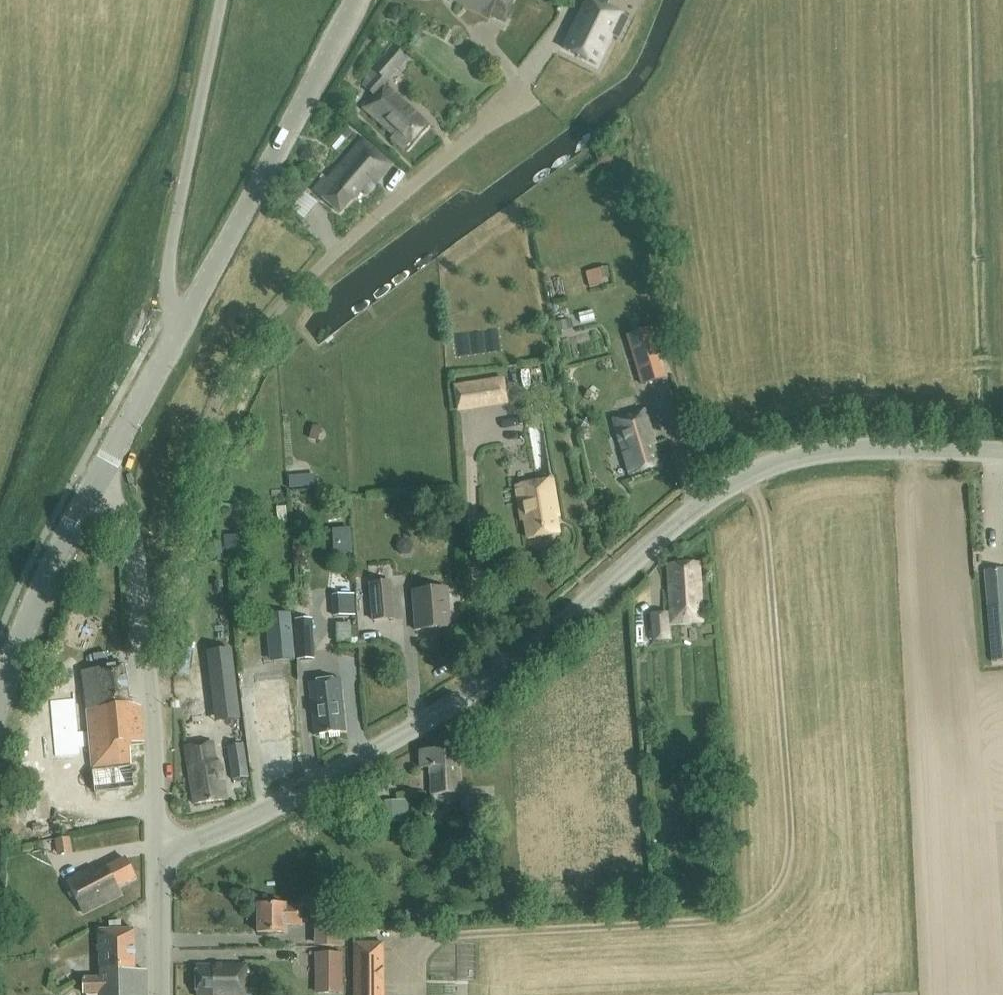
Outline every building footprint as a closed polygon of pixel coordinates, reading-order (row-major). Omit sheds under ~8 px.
[(505,21),(514,0),(458,0),(505,21)] [(531,17),(547,20),(551,0),(535,0),(531,17)] [(617,37),(626,19),(619,16),(619,14),(604,6),(607,0),(586,0),(562,48),(595,64),(610,34),(617,37)] [(383,83),(405,59),(390,46),(370,68),(365,79),(368,83),(364,87),(373,95),(362,107),(393,134),(391,137),(404,149),(427,122),(383,83)] [(340,212),(360,189),(366,193),(391,164),(361,138),(326,178),(324,176),(313,189),(340,212)] [(581,270),(586,287),(602,282),(596,266),(581,270)] [(627,337),(642,383),(665,375),(650,330),(627,337)] [(503,378),(453,386),(457,411),(507,402),(503,378)] [(644,409),(613,419),(629,474),(659,465),(652,444),(655,444),(644,409)] [(308,439),(317,441),(320,427),(311,425),(308,439)] [(541,430),(527,431),(529,458),(542,458),(541,430)] [(287,488),(312,486),(311,473),(287,475),(287,488)] [(524,519),(527,538),(558,533),(555,517),(558,516),(552,479),(516,485),(521,520),(524,519)] [(667,564),(671,623),(701,621),(698,562),(667,564)] [(983,568),(991,661),(1002,660),(1002,568),(983,568)] [(391,582),(369,584),(372,620),(394,618),(391,582)] [(412,591),(415,630),(450,627),(447,589),(412,591)] [(354,614),(353,593),(331,593),(332,615),(354,614)] [(667,611),(648,612),(651,641),(653,640),(653,643),(666,643),(666,639),(669,639),(667,611)] [(294,619),(296,660),(314,659),(312,618),(294,619)] [(290,623),(267,626),(269,644),(291,642),(290,623)] [(337,641),(350,641),(349,624),(336,624),(337,641)] [(230,647),(204,650),(211,721),(238,718),(230,647)] [(145,742),(140,706),(127,701),(122,665),(80,670),(95,792),(134,787),(129,744),(145,742)] [(282,712),(288,711),(283,678),(248,683),(257,745),(264,744),(267,764),(282,762),(279,742),(286,741),(282,712)] [(345,731),(339,679),(308,682),(314,734),(345,731)] [(61,680),(60,713),(75,713),(75,680),(61,680)] [(179,737),(203,736),(203,719),(179,720),(179,737)] [(185,745),(193,803),(225,798),(221,766),(218,766),(215,761),(212,742),(185,745)] [(248,776),(243,743),(227,746),(232,779),(248,776)] [(460,793),(458,749),(420,750),(421,768),(430,767),(431,794),(460,793)] [(29,786),(28,812),(46,813),(47,787),(29,786)] [(474,814),(473,798),(458,799),(459,823),(477,823),(477,814),(474,814)] [(408,820),(407,800),(383,801),(384,821),(408,820)] [(69,836),(53,839),(56,855),(71,852),(69,836)] [(124,857),(95,873),(92,868),(66,881),(83,912),(120,894),(116,887),(134,877),(124,857)] [(301,905),(257,904),(256,932),(284,932),(284,924),(300,924),(301,905)] [(343,918),(319,918),(319,946),(343,946),(343,918)] [(87,978),(80,978),(81,994),(99,994),(145,994),(145,969),(134,969),(133,928),(98,929),(99,978),(87,978)] [(353,994),(382,994),(382,941),(353,941),(353,994)] [(313,952),(314,993),(341,993),(341,954),(341,952),(332,952),(313,952)] [(244,965),(195,965),(195,994),(244,994),(244,965)]
